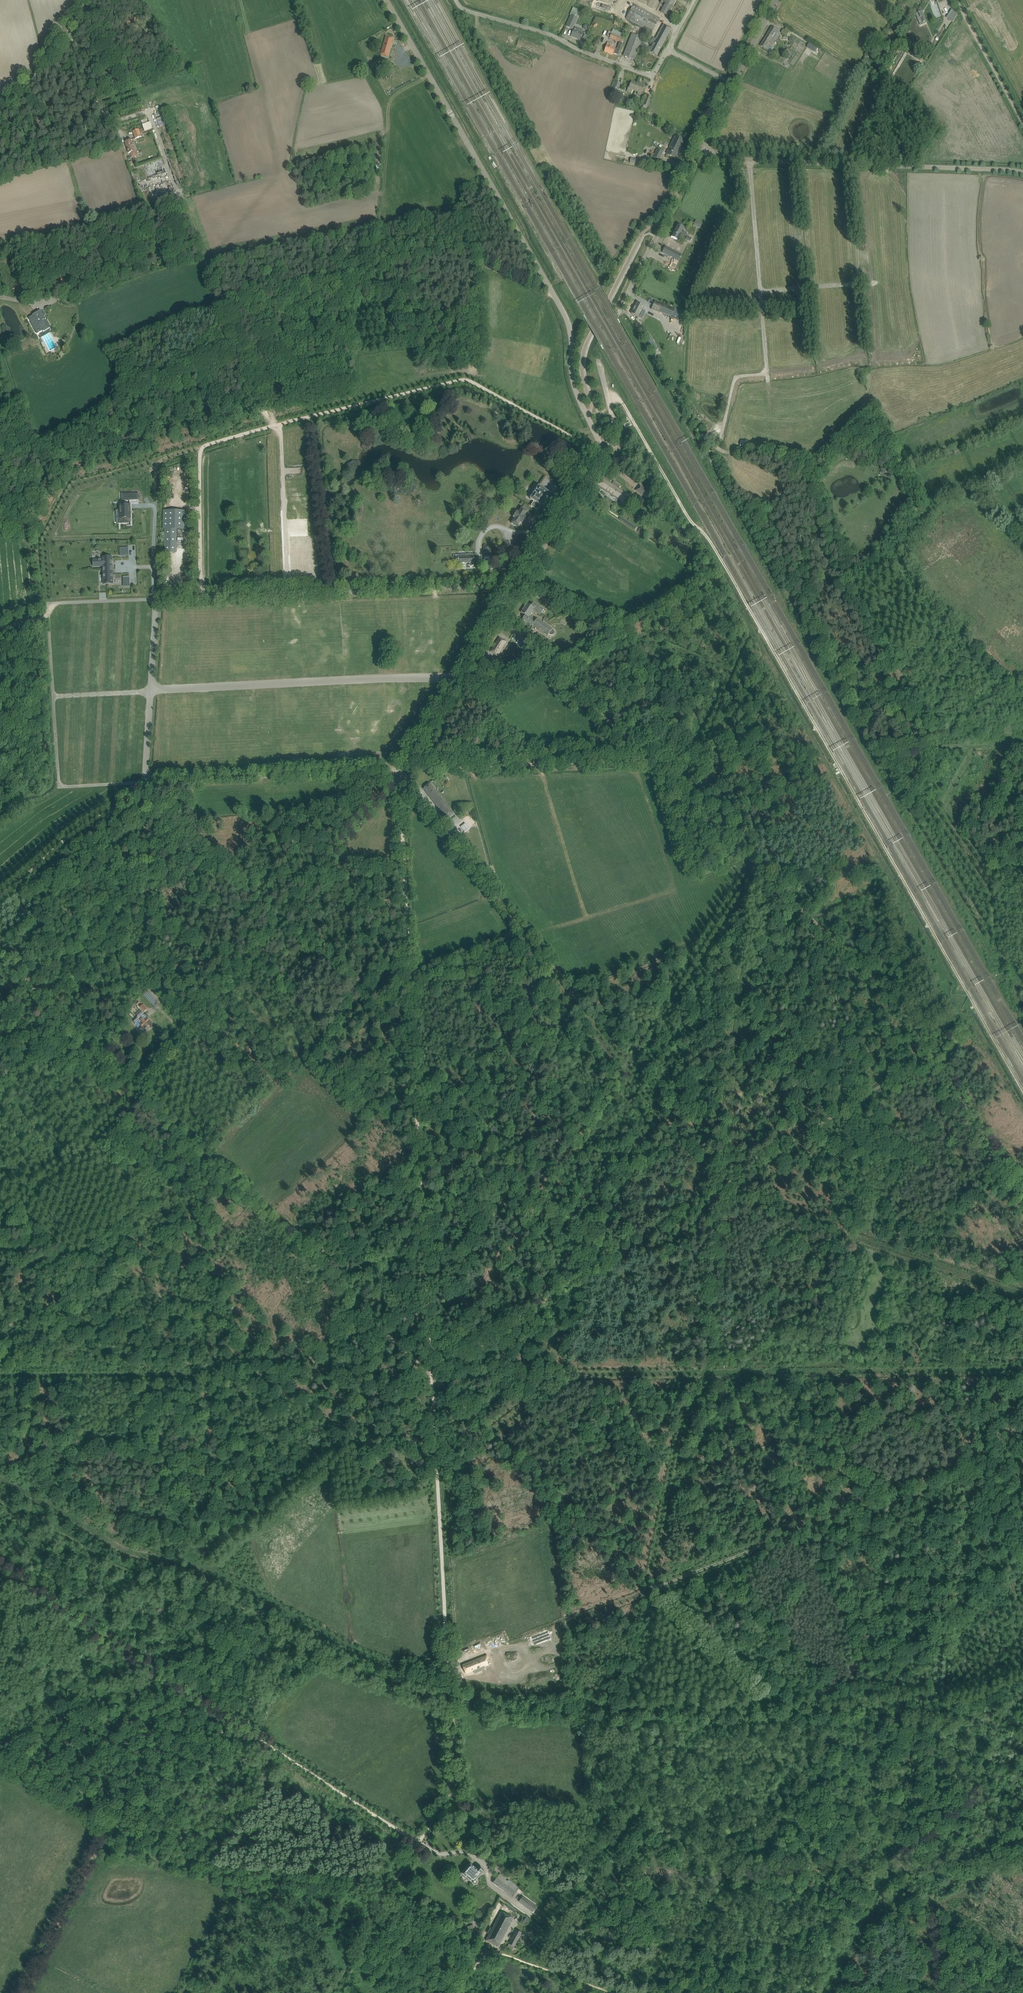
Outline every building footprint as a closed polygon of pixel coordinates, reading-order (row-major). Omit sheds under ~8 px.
[(667,16),(676,0),(662,0),(661,1),(666,3),(661,12),(667,16)] [(633,3),(625,18),(644,28),(642,30),(650,35),(659,17),(633,3)] [(939,3),(932,4),(934,15),(941,14),(939,3)] [(954,10),(948,19),(954,22),(959,13),(954,10)] [(566,27),(568,28),(572,30),(577,19),(570,16),(566,27)] [(671,28),(667,26),(664,24),(656,38),(653,37),(650,43),(653,45),(651,48),(641,42),(643,38),(632,34),(623,55),(634,60),(639,48),(645,51),(646,50),(649,52),(657,56),(671,28)] [(575,27),(573,32),(571,36),(580,40),(583,33),(582,33),(583,31),(575,27)] [(772,40),(775,35),(778,30),(772,27),(766,37),(774,41),(772,40)] [(620,50),(623,43),(621,43),(625,35),(623,34),(625,30),(621,28),(619,32),(613,30),(612,32),(609,31),(607,36),(610,37),(610,38),(619,42),(617,49),(615,49),(616,45),(608,42),(604,52),(613,55),(613,53),(618,55),(620,50)] [(386,36),(380,55),(387,57),(392,42),(391,42),(391,41),(392,42),(393,38),(386,36)] [(768,51),(774,41),(766,37),(760,46),(768,51)] [(817,47),(809,43),(807,47),(814,52),(817,47)] [(414,60),(409,63),(414,71),(419,68),(414,60)] [(413,69),(400,76),(403,81),(416,74),(413,69)] [(615,81),(611,96),(615,97),(618,88),(619,88),(620,83),(615,81)] [(635,91),(638,84),(631,81),(629,86),(627,91),(631,93),(633,90),(635,91)] [(638,84),(635,91),(638,92),(637,94),(642,96),(643,91),(645,86),(638,84)] [(147,118),(141,119),(144,132),(153,130),(151,122),(148,123),(147,118)] [(133,131),(136,139),(141,137),(138,129),(133,131)] [(666,154),(671,156),(675,158),(679,150),(678,150),(680,146),(681,146),(684,141),(675,136),(666,154)] [(136,150),(134,150),(131,140),(125,142),(129,153),(130,153),(132,158),(138,156),(136,150)] [(659,160),(663,152),(657,149),(653,157),(659,160)] [(135,182),(140,180),(137,171),(131,173),(135,182)] [(696,220),(693,225),(700,228),(702,223),(696,220)] [(684,228),(682,226),(677,224),(671,237),(677,241),(681,234),(682,235),(684,236),(685,236),(686,237),(686,238),(691,241),(692,239),(688,237),(689,236),(686,235),(687,233),(684,231),(683,233),(682,233),(684,228)] [(665,246),(662,252),(673,258),(676,252),(665,246)] [(681,320),(683,313),(654,301),(651,309),(671,317),(672,316),(681,320)] [(643,306),(637,303),(631,314),(638,317),(643,306)] [(47,319),(46,319),(45,317),(41,311),(29,318),(31,323),(33,322),(39,333),(39,334),(40,334),(41,337),(50,332),(49,330),(50,330),(50,329),(50,328),(51,327),(47,319)] [(643,335),(651,350),(657,347),(649,332),(643,335)] [(627,418),(621,406),(617,409),(623,420),(627,418)] [(886,465),(882,470),(886,474),(884,476),(885,476),(886,477),(888,476),(893,472),(895,469),(894,468),(892,466),(890,469),(886,465)] [(594,484),(624,504),(630,495),(619,488),(620,486),(614,481),(612,484),(600,476),(594,484)] [(537,509),(548,493),(537,485),(527,501),(532,503),(530,505),(536,509),(537,509)] [(640,485),(636,490),(643,496),(647,491),(640,485)] [(121,506),(111,506),(111,524),(122,523),(121,506)] [(525,516),(528,511),(521,507),(518,512),(517,511),(513,517),(514,518),(511,523),(517,527),(520,522),(522,523),(526,517),(525,516)] [(176,552),(177,529),(188,529),(188,511),(163,510),(163,529),(165,529),(164,551),(176,552)] [(523,541),(517,537),(511,545),(517,549),(523,541)] [(474,557),(458,557),(458,563),(469,563),(469,565),(470,566),(472,566),(474,565),(474,563),(474,557)] [(96,560),(95,560),(96,566),(99,566),(103,566),(103,568),(112,568),(112,564),(112,562),(112,558),(103,558),(103,559),(99,560),(96,560)] [(112,568),(103,568),(103,575),(103,577),(103,578),(104,578),(107,577),(107,582),(106,582),(106,583),(107,583),(107,584),(108,584),(108,583),(111,583),(113,583),(112,568)] [(534,609),(533,610),(540,615),(544,609),(533,602),(531,606),(534,609)] [(534,609),(531,606),(526,604),(521,612),(525,615),(522,619),(532,626),(537,618),(536,620),(529,616),(533,610),(534,609)] [(560,612),(556,605),(551,608),(555,615),(560,612)] [(537,618),(532,626),(548,636),(552,628),(537,618)] [(497,655),(506,642),(499,638),(491,651),(497,655)] [(424,788),(448,818),(454,813),(440,794),(441,794),(440,792),(439,793),(431,783),(424,788)] [(463,829),(470,823),(467,819),(460,825),(463,829)] [(148,991),(144,995),(153,1005),(157,1001),(148,991)] [(143,1031),(145,1029),(146,1029),(146,1028),(149,1025),(150,1027),(153,1024),(148,1018),(150,1017),(147,1013),(146,1015),(141,1010),(136,1014),(139,1018),(136,1021),(142,1027),(141,1028),(143,1031)] [(487,1656),(462,1665),(466,1673),(475,1670),(475,1672),(483,1669),(482,1667),(488,1665),(486,1660),(488,1659),(487,1656)] [(474,1884),(475,1884),(476,1884),(476,1883),(477,1883),(477,1882),(477,1881),(476,1881),(475,1880),(484,1870),(480,1867),(478,1870),(470,1864),(462,1873),(473,1882),(473,1883),(474,1883),(474,1884)] [(512,1897),(519,1888),(508,1880),(507,1881),(506,1879),(506,1878),(500,1874),(493,1883),(512,1897)] [(486,1940),(498,1946),(513,1918),(501,1911),(486,1940)] [(466,1927),(467,1933),(475,1931),(473,1924),(466,1927)] [(509,1944),(514,1947),(522,1932),(516,1929),(509,1944)]
